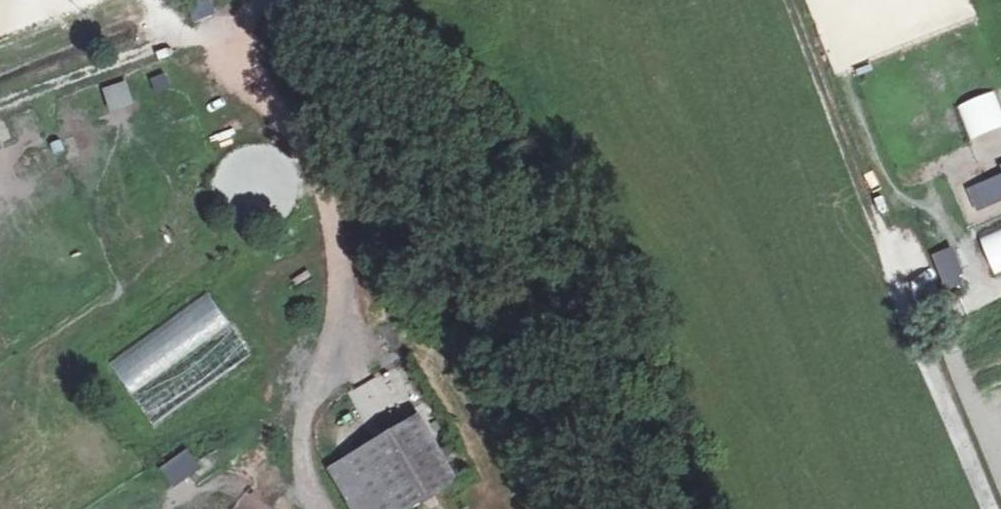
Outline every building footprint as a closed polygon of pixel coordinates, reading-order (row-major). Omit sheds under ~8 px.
[(188,6),(194,25),(216,18),(210,0),(206,0),(188,6)] [(104,89),(109,114),(134,108),(128,83),(104,89)] [(966,189),(975,213),(1000,203),(1000,175),(966,189)] [(975,236),(993,277),(1000,274),(1000,224),(975,236)] [(960,244),(930,256),(944,292),(968,283),(963,268),(969,266),(960,244)] [(210,292),(108,362),(153,427),(255,356),(210,292)] [(417,420),(329,471),(352,508),(409,508),(454,483),(417,420)] [(160,469),(173,490),(202,472),(188,451),(160,469)]
